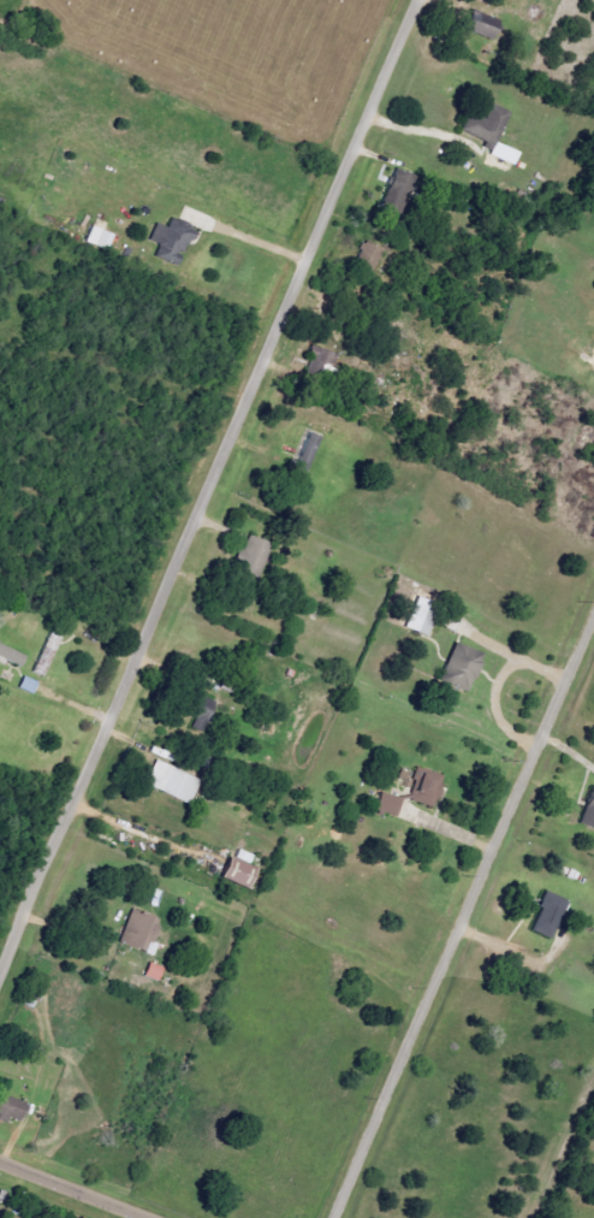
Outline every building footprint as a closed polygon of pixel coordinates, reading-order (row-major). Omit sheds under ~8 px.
[(487,39),(495,19),(468,7),(459,27),(487,39)] [(457,130),(490,146),(506,112),(488,103),(481,118),(466,111),(457,130)] [(377,207),(394,213),(407,174),(391,168),(377,207)] [(167,221),(164,231),(153,227),(147,244),(153,247),(155,250),(150,261),(173,271),(178,260),(180,261),(184,250),(183,249),(184,247),(188,248),(189,244),(191,246),(195,237),(189,235),(189,231),(186,229),(185,226),(179,224),(174,225),(167,221)] [(113,234),(88,226),(83,243),(107,251),(113,234)] [(380,250),(362,241),(352,263),(370,271),(380,250)] [(306,473),(320,437),(305,432),(291,467),(306,473)] [(233,549),(227,569),(255,577),(265,542),(246,536),(242,551),(233,549)] [(431,614),(410,605),(400,627),(421,637),(431,614)] [(0,644),(0,658),(18,666),(23,655),(0,644)] [(474,666),(477,658),(451,648),(436,684),(462,693),(468,681),(471,682),(477,669),(474,666)] [(189,728),(199,732),(210,699),(184,691),(177,712),(192,717),(189,728)] [(184,805),(196,780),(153,760),(141,785),(184,805)] [(404,799),(430,807),(440,775),(415,767),(404,799)] [(371,810),(394,816),(399,797),(376,792),(371,810)] [(213,877),(245,890),(254,870),(221,857),(213,877)] [(526,930),(544,938),(562,901),(540,891),(533,906),(537,908),(526,930)] [(152,945),(148,944),(157,922),(128,910),(116,943),(148,956),(152,945)] [(10,1121),(12,1117),(23,1122),(31,1104),(5,1093),(0,1104),(0,1117),(10,1121)]
